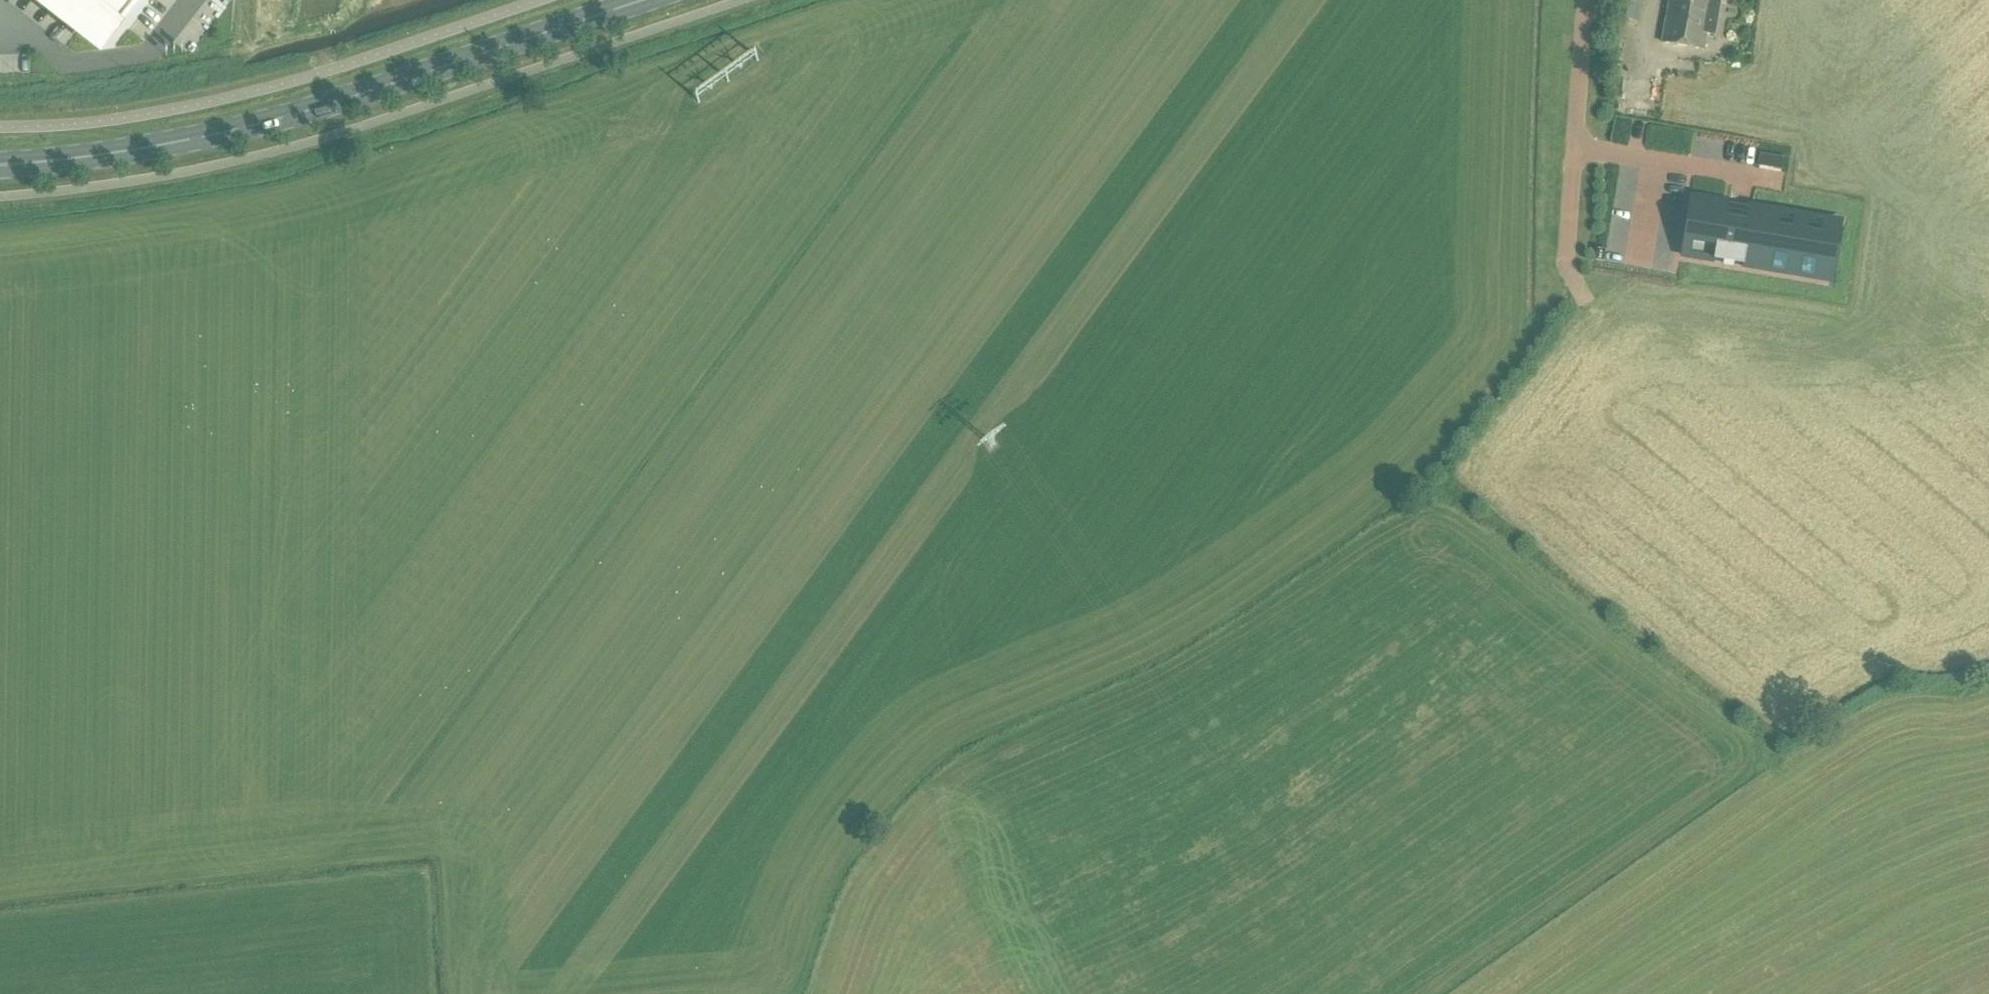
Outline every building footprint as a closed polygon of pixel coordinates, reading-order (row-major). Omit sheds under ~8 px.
[(116,29),(122,22),(139,0),(79,0),(116,29)] [(1664,44),(1705,51),(1709,24),(1716,25),(1721,0),(1671,0),(1664,44)] [(1784,158),(1776,156),(1774,168),(1782,170),(1784,158)] [(1723,190),(1731,191),(1734,171),(1726,170),(1723,190)] [(1694,197),(1684,256),(1830,281),(1840,221),(1694,197)]
